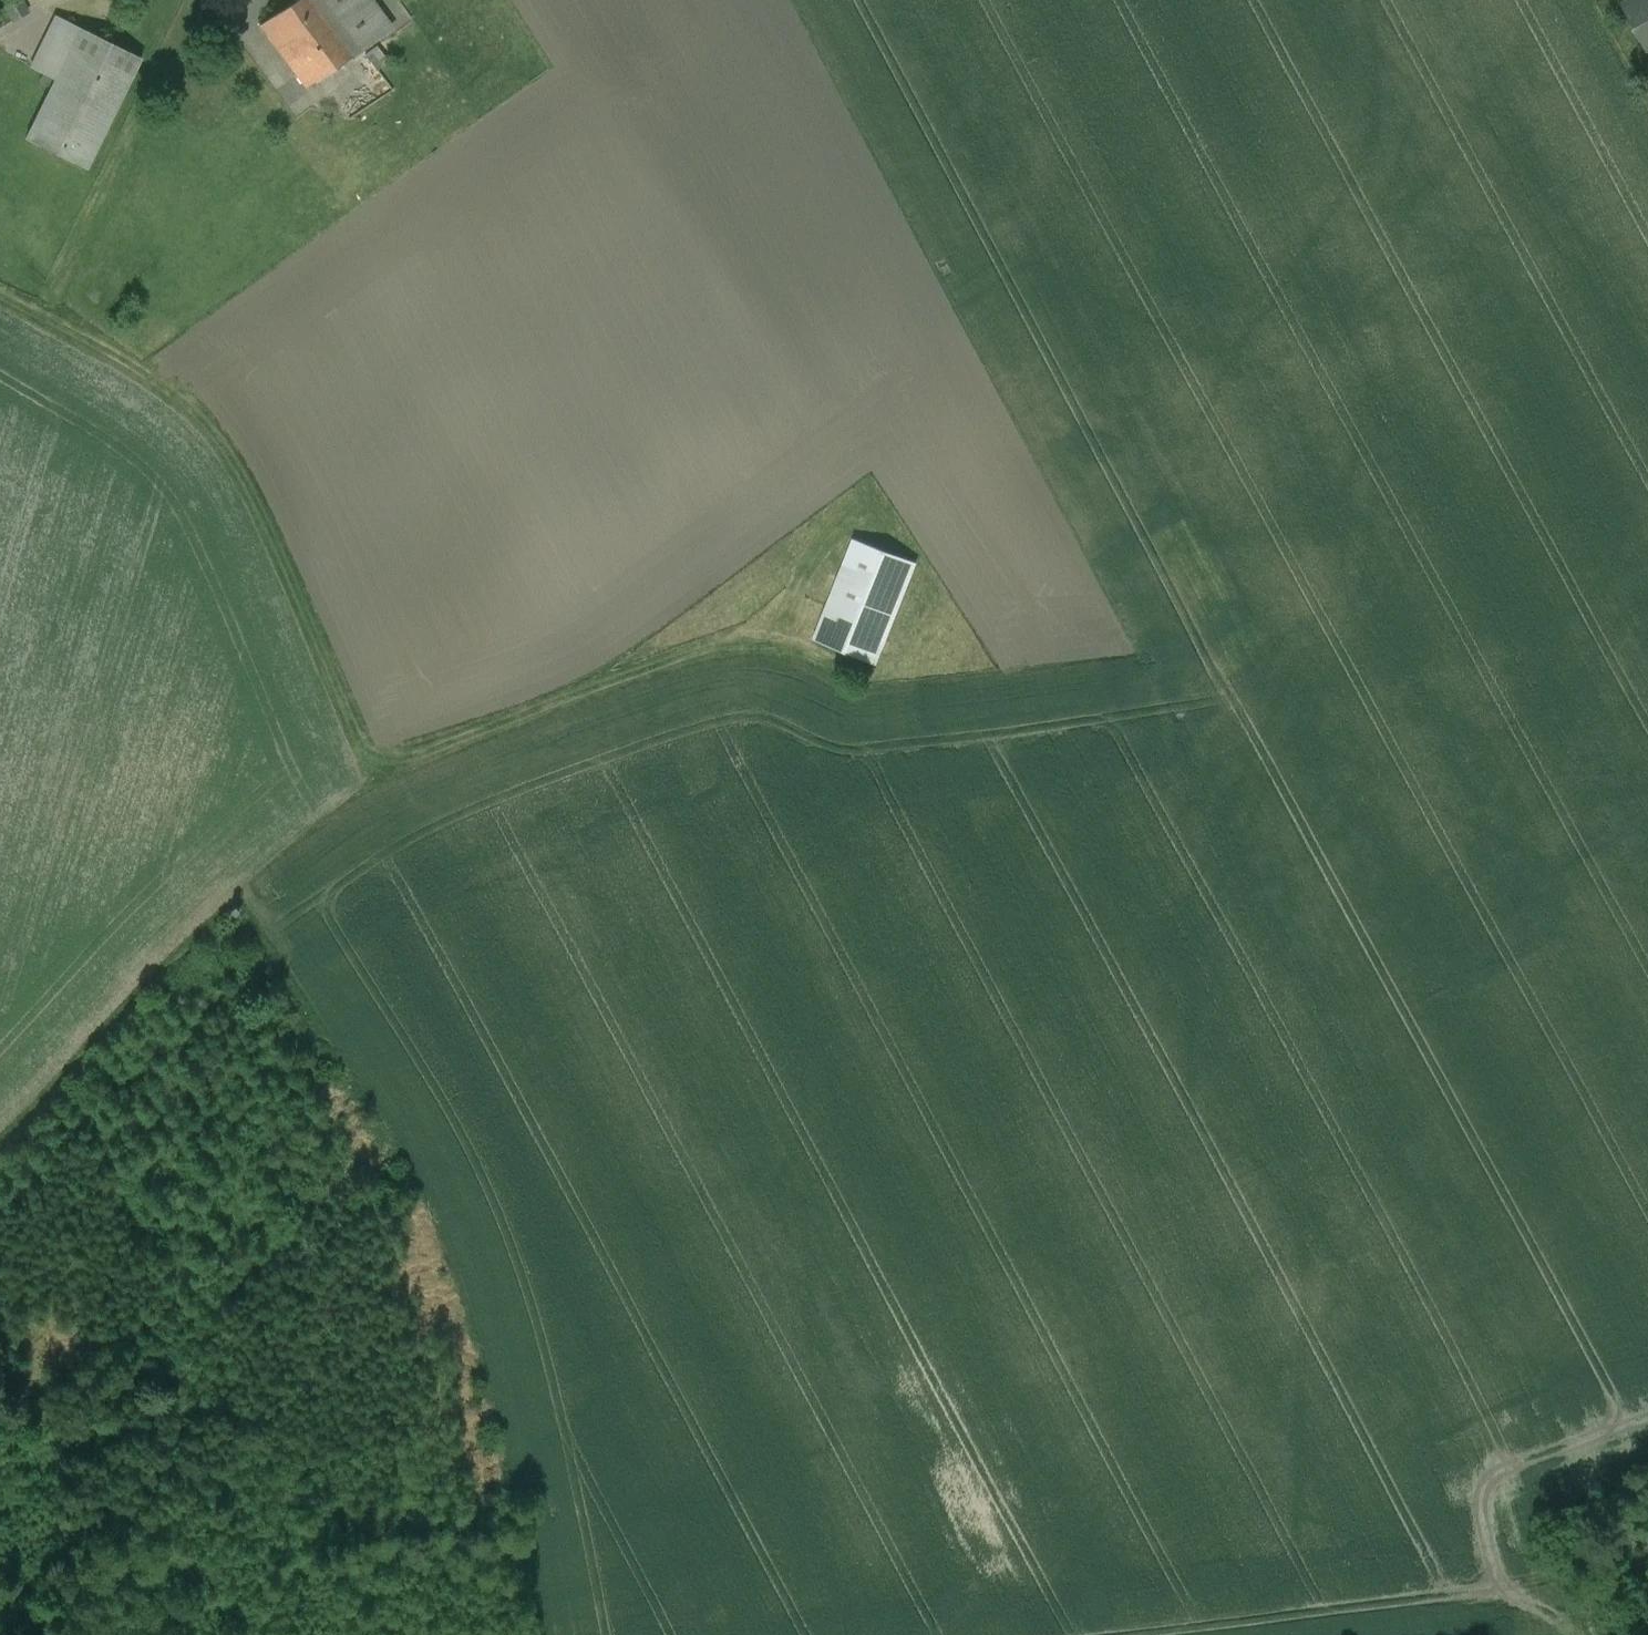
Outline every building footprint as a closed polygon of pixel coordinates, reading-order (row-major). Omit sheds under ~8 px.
[(261,25),(308,88),(363,48),(363,49),(392,28),(371,0),(296,0),(261,25)] [(1624,4),(1647,47),(1647,0),(1631,0),(1624,4)] [(142,57),(57,15),(33,64),(57,76),(26,138),(87,168),(142,57)] [(916,562),(854,538),(814,638),(876,663),(916,562)]
